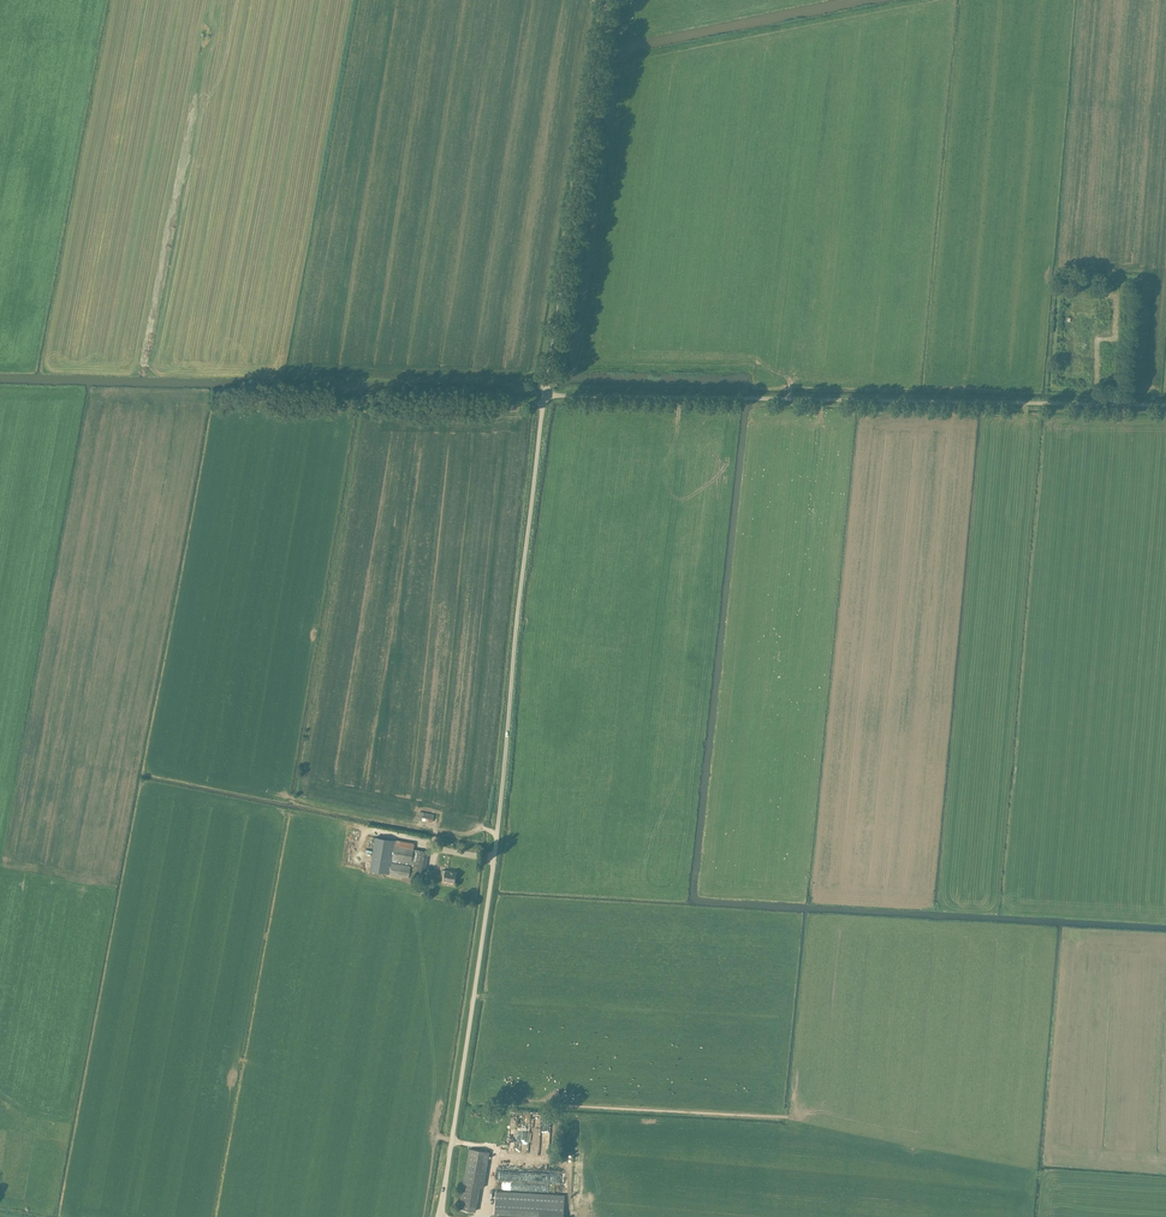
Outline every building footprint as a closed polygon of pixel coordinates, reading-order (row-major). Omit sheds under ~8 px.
[(432,822),(434,814),(422,812),(421,820),(432,822)] [(369,870),(389,874),(395,840),(375,837),(369,870)] [(395,839),(395,840),(389,874),(408,877),(417,879),(418,871),(424,873),(428,852),(413,849),(414,843),(395,839)] [(457,872),(446,870),(443,870),(442,874),(445,875),(444,880),(455,882),(457,872)] [(469,1149),(461,1199),(459,1209),(476,1212),(480,1187),(484,1188),(490,1152),(469,1149)] [(500,1179),(513,1179),(513,1170),(500,1170),(500,1179)] [(495,1200),(494,1216),(563,1216),(564,1204),(565,1195),(496,1191),(495,1200)]
